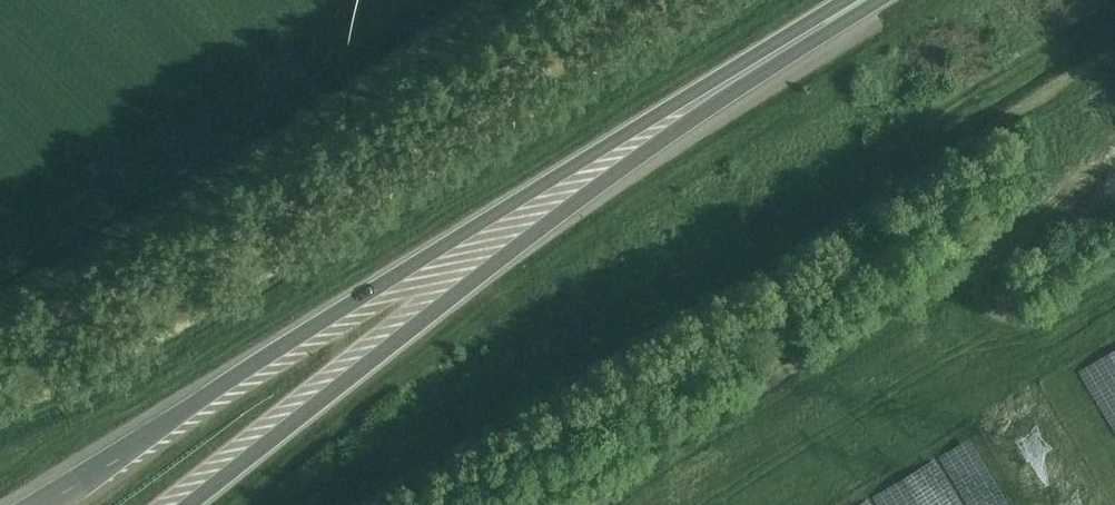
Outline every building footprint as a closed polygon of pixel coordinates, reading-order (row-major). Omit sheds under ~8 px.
[(1100,192),(1114,184),(1114,171),(1095,181),(1100,192)]
